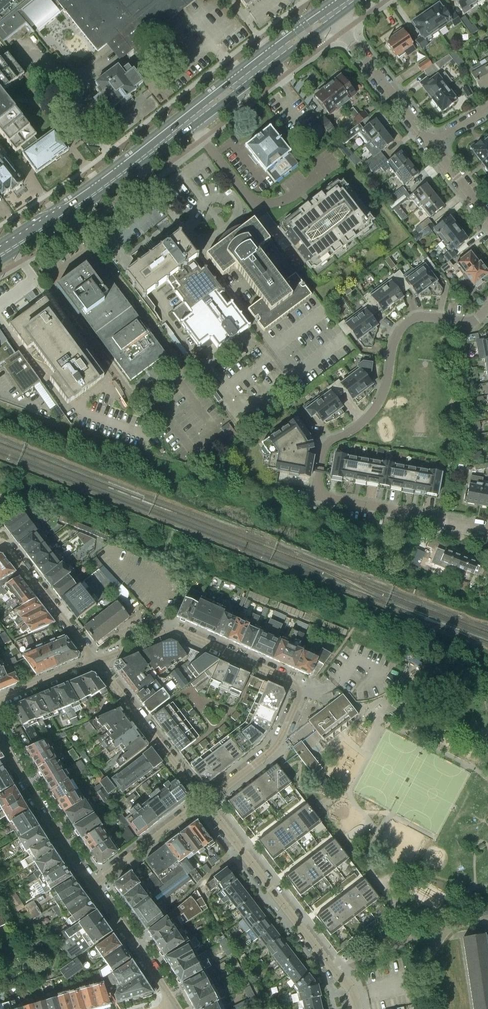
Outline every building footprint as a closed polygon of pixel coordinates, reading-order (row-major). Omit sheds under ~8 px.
[(8,8),(12,5),(9,2),(12,0),(0,0),(8,8)] [(23,8),(25,11),(24,12),(32,22),(34,25),(56,8),(53,4),(57,1),(97,52),(118,35),(131,51),(180,11),(194,0),(33,0),(23,8)] [(245,8),(256,0),(239,0),(245,8)] [(475,2),(474,0),(455,0),(464,14),(470,10),(468,7),(475,2)] [(461,22),(460,20),(455,14),(450,18),(440,4),(434,8),(433,7),(425,13),(438,32),(446,27),(447,29),(453,25),(454,27),(461,22)] [(21,9),(22,8),(20,5),(12,12),(13,14),(17,11),(21,9)] [(21,9),(17,11),(0,27),(0,38),(3,42),(26,24),(27,25),(32,22),(24,12),(25,11),(23,8),(21,9)] [(5,22),(13,14),(12,12),(3,19),(5,22)] [(431,37),(438,32),(425,13),(417,18),(418,19),(412,23),(421,37),(416,41),(422,50),(428,45),(427,43),(433,39),(431,37)] [(466,29),(467,29),(471,26),(465,16),(460,20),(461,22),(466,29)] [(474,24),(471,26),(467,29),(472,35),(478,30),(474,24)] [(393,37),(386,42),(396,57),(397,56),(398,59),(405,54),(406,57),(416,50),(403,30),(402,31),(401,29),(392,35),(393,37)] [(17,67),(8,54),(3,49),(5,47),(0,41),(0,81),(17,67)] [(450,55),(455,63),(458,67),(464,62),(455,51),(450,55)] [(413,59),(421,72),(423,71),(431,65),(423,53),(413,59)] [(432,65),(431,65),(423,71),(428,77),(428,78),(436,72),(436,73),(440,70),(440,69),(446,64),(449,68),(455,63),(450,55),(449,54),(432,65)] [(478,64),(487,81),(487,58),(478,64)] [(478,64),(468,70),(470,74),(480,91),(487,87),(487,81),(478,64)] [(135,89),(143,83),(133,70),(132,71),(128,66),(121,71),(118,66),(95,83),(99,88),(96,90),(100,95),(94,100),(103,112),(112,106),(113,108),(119,104),(136,90),(135,89)] [(0,81),(0,133),(14,150),(16,152),(20,149),(24,153),(38,143),(34,138),(36,136),(34,133),(1,93),(24,75),(17,67),(0,81)] [(428,78),(428,77),(420,84),(432,99),(448,86),(448,85),(452,82),(444,70),(430,81),(428,78)] [(340,101),(343,104),(355,94),(341,76),(335,81),(334,79),(327,84),(340,101)] [(32,79),(28,82),(35,89),(38,86),(32,79)] [(329,115),(343,104),(340,101),(327,84),(320,90),(321,92),(315,96),(329,115)] [(473,94),(468,85),(462,89),(467,98),(473,94)] [(453,92),(448,86),(432,99),(442,112),(446,108),(447,109),(455,102),(455,101),(459,98),(454,91),(453,92)] [(146,98),(126,111),(135,124),(154,112),(146,98)] [(358,115),(353,109),(348,113),(353,119),(358,115)] [(359,124),(368,116),(364,111),(353,119),(357,125),(359,124)] [(319,122),(327,132),(333,127),(325,117),(319,122)] [(362,129),(359,124),(357,125),(340,140),(344,145),(358,134),(366,144),(371,141),(384,131),(375,119),(362,129)] [(270,128),(246,147),(252,155),(252,156),(258,164),(259,163),(266,172),(266,171),(275,182),(298,165),(289,153),(270,128)] [(38,143),(24,153),(22,153),(37,173),(68,151),(54,131),(38,143)] [(366,144),(364,146),(372,157),(367,161),(372,167),(384,157),(380,152),(393,142),(384,131),(371,141),(366,144)] [(487,157),(487,139),(485,141),(484,139),(475,145),(474,144),(470,148),(481,163),(487,157)] [(2,196),(10,190),(12,192),(23,183),(21,181),(23,180),(18,175),(17,176),(12,170),(14,168),(4,156),(5,155),(5,152),(0,145),(0,194),(2,196)] [(370,169),(369,169),(374,175),(381,169),(384,173),(392,167),(396,173),(409,163),(400,151),(388,161),(384,157),(372,167),(370,169)] [(409,163),(396,173),(401,179),(400,180),(404,186),(418,174),(409,163)] [(280,230),(291,245),(310,269),(313,268),(316,269),(371,226),(371,223),(373,221),(343,182),(340,183),(337,182),(282,225),(282,229),(280,230)] [(420,206),(434,195),(426,184),(410,196),(406,191),(397,198),(387,206),(391,211),(407,199),(409,201),(413,202),(418,208),(420,207),(420,206)] [(397,198),(406,191),(402,187),(393,194),(397,198)] [(429,218),(443,206),(434,195),(420,206),(420,207),(429,218)] [(432,233),(440,242),(459,227),(454,221),(453,222),(449,217),(435,228),(431,223),(423,230),(427,236),(432,233)] [(264,331),(265,330),(311,295),(295,274),(282,284),(259,253),(257,250),(270,240),(253,219),(234,234),(233,234),(226,239),(226,240),(206,255),(222,276),(235,266),(261,300),(248,310),(264,331)] [(423,230),(431,223),(428,219),(419,226),(422,230),(423,230)] [(465,234),(459,227),(440,242),(448,253),(443,256),(448,262),(449,261),(456,256),(453,251),(467,239),(463,235),(465,234)] [(179,234),(137,265),(126,274),(130,280),(129,280),(127,281),(159,323),(162,321),(154,311),(155,308),(146,296),(167,280),(184,303),(172,311),(198,346),(210,338),(219,349),(249,326),(231,303),(227,306),(218,295),(223,292),(205,268),(201,272),(193,261),(197,257),(179,234)] [(461,268),(465,274),(478,263),(470,253),(453,266),(449,261),(448,262),(440,268),(444,273),(452,267),(455,272),(461,268)] [(413,270),(415,273),(432,296),(440,297),(442,289),(430,273),(435,269),(427,258),(425,260),(422,262),(423,263),(413,270)] [(78,316),(80,314),(130,381),(166,354),(97,260),(87,267),(86,265),(56,286),(78,316)] [(478,263),(465,274),(474,285),(483,278),(484,279),(485,279),(486,279),(487,279),(487,273),(480,263),(479,264),(478,263)] [(403,276),(398,280),(401,285),(406,291),(411,287),(417,296),(419,295),(420,297),(432,296),(415,273),(406,279),(403,276)] [(389,280),(379,287),(395,308),(404,303),(401,299),(402,298),(396,289),(401,285),(398,280),(393,274),(388,278),(389,280)] [(363,297),(368,303),(371,308),(377,304),(383,312),(384,311),(387,315),(395,308),(379,287),(370,294),(369,293),(363,297)] [(463,287),(459,290),(465,298),(470,294),(463,287)] [(45,298),(9,325),(27,349),(33,344),(56,376),(50,380),(67,404),(103,377),(86,353),(80,358),(57,327),(63,322),(45,298)] [(363,308),(354,315),(373,340),(377,329),(376,327),(377,326),(371,317),(376,313),(371,308),(368,303),(362,307),(363,308)] [(374,341),(373,340),(354,315),(344,322),(344,321),(338,325),(346,336),(351,332),(364,348),(372,349),(374,341)] [(18,351),(15,354),(0,331),(0,365),(4,362),(7,365),(4,367),(22,394),(41,382),(18,351)] [(487,358),(487,340),(487,341),(487,339),(479,340),(478,333),(463,336),(464,343),(477,341),(478,352),(481,354),(480,355),(481,359),(486,358),(487,359),(487,358)] [(348,374),(350,377),(366,397),(372,389),(371,386),(372,385),(365,377),(371,373),(372,363),(363,362),(357,366),(358,367),(348,374)] [(338,380),(333,384),(341,395),(346,391),(353,400),(354,399),(358,404),(366,397),(350,377),(341,384),(338,380)] [(330,392),(320,399),(336,419),(345,414),(341,409),(342,408),(335,399),(341,395),(333,384),(327,389),(330,392)] [(336,419),(320,399),(319,397),(309,404),(309,402),(303,407),(311,418),(316,414),(323,422),(324,421),(325,424),(336,419)] [(53,411),(59,420),(65,416),(58,407),(53,411)] [(310,438),(297,419),(261,444),(269,456),(267,470),(310,478),(314,455),(310,438)] [(230,432),(237,442),(240,439),(228,423),(221,428),(225,435),(230,432)] [(230,432),(225,435),(218,440),(227,452),(237,442),(230,432)] [(481,452),(471,453),(472,461),(482,460),(481,452)] [(343,478),(347,457),(347,456),(335,454),(335,455),(334,455),(333,463),(332,462),(331,468),(332,468),(330,476),(331,476),(343,478)] [(358,459),(347,457),(343,478),(355,480),(358,459)] [(366,483),(366,482),(370,461),(358,459),(355,480),(354,480),(366,483)] [(378,484),(382,463),(370,461),(366,482),(378,484)] [(382,463),(378,484),(378,485),(390,487),(390,486),(394,465),(382,463)] [(402,489),(406,468),(394,465),(390,486),(402,489)] [(406,468),(402,489),(414,491),(417,470),(418,469),(406,467),(406,468)] [(425,493),(429,472),(417,470),(414,491),(425,493)] [(429,471),(429,472),(425,493),(437,495),(438,495),(439,487),(440,482),(441,474),(441,473),(429,471)] [(478,505),(482,487),(469,484),(467,493),(465,492),(463,502),(466,502),(466,503),(478,505)] [(478,505),(487,507),(487,488),(482,487),(478,505)] [(4,525),(11,534),(29,521),(18,507),(13,510),(17,515),(4,525)] [(33,526),(29,521),(11,534),(19,545),(37,531),(40,529),(41,528),(37,523),(33,526)] [(40,529),(37,531),(19,545),(27,555),(43,543),(47,539),(40,529)] [(93,538),(80,532),(77,535),(84,545),(93,538)] [(35,566),(51,554),(56,550),(53,546),(48,549),(43,543),(27,555),(35,566)] [(461,557),(446,551),(447,548),(442,546),(440,552),(440,551),(437,559),(441,561),(457,568),(461,557)] [(419,566),(424,553),(416,550),(411,563),(419,566)] [(56,560),(51,554),(35,566),(44,577),(62,563),(65,560),(61,556),(56,560)] [(0,587),(2,586),(19,577),(2,556),(2,555),(0,555),(0,587)] [(480,567),(476,566),(477,563),(461,557),(457,568),(473,574),(473,573),(477,575),(480,567)] [(44,577),(53,588),(69,575),(71,574),(74,571),(70,565),(66,568),(62,563),(44,577)] [(77,587),(69,575),(53,588),(61,599),(77,587)] [(14,611),(35,598),(19,577),(2,586),(0,587),(0,591),(2,594),(1,594),(3,596),(7,593),(15,603),(10,606),(14,611)] [(118,582),(114,585),(112,586),(115,590),(121,585),(118,582)] [(61,599),(77,620),(96,604),(80,584),(77,587),(61,599)] [(136,599),(121,585),(113,593),(128,607),(131,605),(136,599)] [(198,604),(189,622),(202,628),(216,595),(211,593),(208,601),(201,597),(199,601),(198,604)] [(222,598),(216,595),(202,628),(214,633),(225,608),(218,605),(222,598)] [(41,606),(35,598),(14,611),(9,615),(12,619),(17,615),(19,617),(41,606)] [(185,598),(177,617),(189,622),(198,604),(185,598)] [(129,617),(125,612),(117,601),(83,628),(96,644),(99,641),(126,620),(129,617)] [(23,622),(25,625),(48,614),(41,606),(19,617),(20,618),(14,622),(17,626),(23,622)] [(231,611),(225,608),(214,633),(227,639),(236,619),(239,613),(231,610),(231,611)] [(55,623),(48,614),(25,625),(20,629),(23,633),(28,629),(31,633),(55,623)] [(227,639),(240,645),(250,622),(246,620),(247,617),(240,614),(238,620),(236,619),(227,639)] [(253,614),(250,622),(240,645),(251,650),(260,628),(255,626),(260,617),(253,614)] [(251,650),(262,655),(276,622),(270,619),(265,631),(260,628),(251,650)] [(283,625),(276,622),(262,655),(272,659),(282,638),(278,636),(280,632),(281,632),(283,625)] [(315,627),(310,639),(316,642),(322,630),(315,627)] [(272,659),(284,664),(298,632),(292,629),(287,640),(282,638),(272,659)] [(5,644),(11,640),(5,632),(0,634),(0,636),(5,644)] [(304,635),(298,632),(284,664),(294,669),(303,652),(307,644),(301,641),(304,635)] [(32,638),(31,635),(26,637),(30,648),(35,646),(32,638)] [(67,662),(78,658),(79,654),(66,638),(64,636),(57,639),(57,640),(56,640),(56,642),(67,662)] [(169,641),(163,643),(176,662),(180,658),(182,660),(186,657),(187,659),(189,657),(178,643),(172,641),(169,641)] [(67,662),(56,642),(47,645),(57,667),(67,662)] [(176,662),(163,643),(152,648),(167,669),(172,666),(170,664),(174,660),(176,662)] [(178,643),(189,657),(196,651),(178,643)] [(37,650),(46,671),(57,667),(47,645),(44,647),(37,650)] [(158,676),(167,669),(152,648),(140,653),(158,676)] [(303,652),(294,669),(308,675),(312,674),(312,673),(317,661),(323,665),(331,654),(322,649),(317,658),(303,652)] [(37,675),(46,671),(37,650),(24,655),(22,656),(24,658),(37,675)] [(196,651),(189,657),(187,659),(189,660),(192,664),(203,655),(196,651)] [(140,701),(143,705),(166,687),(165,685),(161,681),(159,678),(154,682),(152,679),(155,676),(138,654),(115,663),(114,667),(140,701)] [(198,676),(218,661),(203,655),(192,664),(183,671),(182,672),(189,681),(191,680),(192,681),(198,676)] [(183,671),(192,664),(189,660),(180,667),(183,671)] [(210,680),(221,685),(229,666),(218,661),(218,662),(210,680)] [(210,680),(218,662),(204,673),(207,676),(209,678),(210,680)] [(231,689),(239,670),(229,666),(221,685),(230,689),(231,689)] [(19,682),(15,673),(14,671),(6,675),(3,667),(0,669),(0,690),(19,682)] [(161,681),(165,685),(166,687),(143,705),(150,714),(170,698),(192,681),(191,680),(189,681),(182,672),(183,671),(180,667),(161,681)] [(249,675),(239,670),(231,689),(230,689),(228,693),(239,697),(249,676),(249,675)] [(91,697),(92,697),(99,692),(102,696),(108,692),(95,675),(91,674),(80,678),(91,697)] [(93,700),(92,697),(91,697),(80,678),(68,683),(80,705),(83,710),(90,706),(88,703),(93,700)] [(72,708),(80,705),(68,683),(52,690),(63,709),(70,720),(77,717),(72,708)] [(282,690),(267,683),(267,684),(262,695),(281,703),(284,695),(282,690)] [(57,712),(63,709),(52,690),(39,696),(51,717),(59,714),(57,712)] [(316,731),(314,732),(321,742),(325,744),(352,724),(351,720),(358,714),(351,706),(347,700),(344,697),(342,694),(308,721),(316,731)] [(262,695),(257,706),(276,714),(281,703),(262,695)] [(25,702),(37,723),(41,730),(47,727),(41,718),(43,718),(44,720),(51,717),(39,696),(25,702)] [(12,707),(23,726),(29,737),(33,743),(39,740),(35,733),(31,726),(37,723),(25,702),(12,707)] [(175,714),(168,705),(152,717),(159,727),(175,714)] [(271,725),(276,714),(257,706),(252,717),(271,725)] [(109,732),(128,718),(120,708),(119,709),(88,722),(96,732),(104,726),(108,732),(109,732)] [(175,714),(159,727),(166,735),(184,721),(184,722),(186,721),(178,711),(175,714)] [(248,726),(264,738),(268,733),(271,725),(252,717),(248,726)] [(105,749),(135,727),(128,718),(109,732),(108,732),(97,740),(105,749)] [(184,721),(166,735),(173,744),(189,731),(189,732),(191,730),(184,722),(184,721)] [(264,738),(248,726),(240,732),(253,748),(260,743),(264,738)] [(30,744),(20,727),(15,730),(25,747),(30,744)] [(142,736),(135,727),(105,749),(109,754),(119,746),(122,751),(142,736)] [(189,731),(173,744),(180,753),(180,752),(196,740),(189,732),(189,731)] [(240,732),(231,740),(243,756),(253,748),(240,732)] [(314,732),(302,742),(309,751),(321,742),(314,732)] [(54,741),(66,736),(64,733),(52,738),(54,741)] [(142,736),(122,751),(125,754),(121,758),(115,762),(119,767),(149,745),(142,736)] [(26,749),(32,759),(49,749),(52,747),(48,740),(45,741),(26,749)] [(234,763),(243,756),(231,740),(222,747),(221,747),(234,763)] [(322,769),(309,751),(302,742),(301,741),(297,744),(292,748),(296,753),(313,776),(315,774),(316,773),(322,769)] [(221,747),(222,747),(220,745),(210,753),(212,754),(224,770),(234,763),(221,747)] [(66,752),(73,762),(80,758),(73,748),(66,752)] [(153,769),(162,763),(162,762),(151,748),(142,755),(153,769)] [(32,759),(38,769),(55,759),(49,749),(32,759)] [(212,754),(202,762),(215,778),(224,770),(212,754)] [(153,769),(142,755),(135,760),(146,775),(153,769)] [(56,759),(55,759),(38,769),(44,779),(64,767),(58,757),(56,759)] [(75,763),(82,774),(88,770),(81,760),(80,760),(75,763)] [(146,775),(135,760),(128,766),(139,780),(146,775)] [(193,769),(192,769),(202,782),(208,783),(215,778),(202,762),(193,769)] [(264,773),(279,793),(291,783),(279,767),(276,764),(264,773)] [(139,780),(128,766),(120,772),(131,786),(139,780)] [(51,791),(69,781),(62,770),(65,768),(64,767),(44,779),(51,791)] [(131,786),(120,772),(111,779),(122,793),(131,786)] [(13,786),(5,773),(0,775),(0,794),(13,786)] [(100,782),(106,778),(101,773),(96,777),(100,782)] [(279,793),(264,773),(252,783),(267,802),(279,793)] [(103,788),(108,794),(116,789),(107,777),(106,778),(100,782),(99,782),(103,788)] [(187,796),(175,780),(170,784),(168,782),(164,785),(179,804),(187,799),(187,796)] [(75,791),(69,781),(51,791),(58,801),(75,791)] [(252,783),(240,792),(255,811),(267,802),(252,783)] [(169,813),(179,804),(164,785),(163,785),(165,788),(160,792),(158,789),(154,793),(169,813)] [(22,800),(14,788),(0,796),(0,807),(2,810),(3,810),(3,811),(22,800)] [(110,797),(108,794),(103,788),(96,792),(103,802),(95,805),(100,812),(109,807),(108,805),(113,801),(110,797)] [(58,801),(64,812),(85,800),(78,789),(75,791),(58,801)] [(255,811),(240,792),(228,801),(242,820),(255,811)] [(129,802),(136,797),(133,793),(126,799),(129,802)] [(165,815),(169,813),(154,793),(149,796),(150,799),(145,803),(158,820),(165,815)] [(88,798),(85,800),(64,812),(72,825),(93,812),(92,812),(95,810),(88,798)] [(28,812),(22,800),(3,811),(3,810),(2,810),(3,812),(0,813),(0,819),(5,816),(10,823),(28,812)] [(148,828),(158,820),(145,803),(140,808),(137,805),(133,808),(148,828)] [(295,813),(309,832),(321,823),(307,804),(295,813)] [(133,809),(130,805),(121,812),(121,813),(129,825),(138,836),(144,831),(148,828),(133,808),(133,809)] [(16,835),(36,824),(28,812),(10,823),(2,828),(6,835),(13,831),(16,835)] [(116,817),(124,828),(127,826),(129,825),(121,813),(116,817)] [(283,823),(297,842),(309,832),(295,813),(283,823)] [(82,839),(102,826),(94,814),(74,827),(82,839)] [(197,821),(187,829),(202,849),(212,841),(197,821)] [(297,842),(283,823),(270,832),(285,851),(297,842)] [(91,852),(111,838),(103,826),(102,826),(82,839),(82,840),(91,852)] [(135,838),(127,826),(124,828),(118,833),(127,845),(135,838)] [(26,852),(46,840),(38,827),(18,839),(26,852)] [(193,856),(202,849),(187,829),(178,836),(191,854),(193,856)] [(285,851),(270,832),(258,841),(273,860),(285,851)] [(178,836),(165,845),(184,870),(187,875),(189,873),(197,883),(202,879),(195,869),(186,858),(191,854),(178,836)] [(102,864),(117,852),(119,850),(111,838),(91,852),(91,853),(98,864),(102,864)] [(34,863),(54,851),(46,840),(26,852),(27,852),(29,856),(20,862),(24,869),(34,862),(34,863)] [(322,849),(337,868),(349,859),(342,850),(334,840),(322,849)] [(163,885),(184,870),(165,845),(145,861),(158,877),(161,882),(163,885)] [(322,849),(310,858),(324,877),(337,868),(322,849)] [(36,879),(62,864),(54,851),(34,863),(35,864),(33,866),(36,872),(33,874),(36,879)] [(215,865),(220,860),(216,855),(210,859),(215,865)] [(298,868),(312,887),(324,877),(310,858),(298,868)] [(50,890),(71,877),(62,864),(36,879),(37,880),(38,879),(43,886),(41,888),(45,893),(50,890)] [(206,864),(202,867),(201,867),(206,874),(210,870),(206,864)] [(300,896),(312,887),(298,868),(286,877),(300,896)] [(219,885),(223,890),(236,879),(232,875),(231,876),(226,869),(205,886),(200,889),(203,894),(208,890),(209,892),(219,885)] [(191,880),(187,875),(184,870),(163,885),(157,890),(151,894),(131,909),(139,920),(155,907),(167,898),(187,883),(191,888),(195,885),(191,880)] [(140,884),(131,872),(116,884),(115,887),(122,897),(140,884)] [(148,878),(157,890),(163,885),(161,882),(160,882),(154,874),(148,878)] [(61,901),(80,890),(72,879),(54,891),(49,893),(53,899),(57,896),(61,901)] [(239,884),(236,879),(223,890),(230,899),(243,890),(239,884)] [(365,879),(352,889),(367,908),(379,898),(365,879)] [(140,884),(122,897),(131,909),(151,894),(149,893),(147,896),(145,893),(148,891),(142,883),(140,884)] [(187,883),(167,898),(171,904),(191,888),(187,883)] [(355,917),(367,908),(352,889),(340,898),(355,917)] [(67,911),(86,898),(80,890),(61,901),(67,911)] [(230,899),(237,909),(251,898),(247,894),(246,894),(243,890),(230,899)] [(8,897),(17,912),(24,907),(15,892),(8,897)] [(166,917),(147,932),(150,937),(156,944),(180,928),(179,927),(202,912),(208,909),(201,897),(195,901),(191,896),(166,917)] [(75,923),(95,910),(86,898),(67,911),(71,917),(67,920),(71,926),(75,923)] [(251,898),(237,909),(245,918),(257,909),(254,904),(254,903),(251,898)] [(340,898),(328,907),(343,926),(355,917),(340,898)] [(32,902),(24,907),(28,913),(36,907),(32,902)] [(25,921),(26,924),(33,920),(40,915),(36,907),(28,913),(22,916),(25,921)] [(163,917),(155,907),(139,920),(146,930),(163,917)] [(330,936),(343,926),(328,907),(316,917),(330,936)] [(247,931),(265,918),(262,913),(261,914),(257,909),(245,918),(240,922),(247,931)] [(62,950),(103,921),(96,911),(65,933),(63,931),(61,933),(53,938),(62,950)] [(268,922),(265,918),(247,931),(255,941),(259,937),(272,928),(268,923),(268,922)] [(70,962),(112,933),(103,921),(62,950),(70,962)] [(180,928),(156,944),(160,951),(163,956),(188,940),(180,928)] [(275,933),(272,928),(259,937),(266,947),(280,936),(276,932),(275,933)] [(103,959),(121,946),(113,935),(88,953),(92,959),(99,954),(103,959)] [(484,935),(463,938),(473,1008),(487,1008),(487,958),(484,935)] [(280,936),(266,947),(274,956),(286,946),(283,942),(283,941),(280,936)] [(187,946),(165,958),(168,963),(168,962),(173,970),(197,957),(194,950),(202,946),(196,937),(186,943),(187,946)] [(225,939),(219,942),(227,956),(233,953),(225,939)] [(112,972),(130,959),(121,946),(103,959),(107,965),(98,971),(102,981),(107,977),(113,973),(112,972)] [(290,951),(286,946),(274,956),(281,966),(295,955),(291,951),(290,951)] [(243,963),(248,959),(244,954),(239,958),(243,963)] [(295,955),(281,966),(288,975),(301,966),(298,961),(298,960),(295,955)] [(197,957),(173,970),(178,978),(180,983),(211,966),(207,959),(201,963),(197,957)] [(77,959),(60,971),(66,981),(84,968),(77,959)] [(141,976),(131,961),(113,973),(107,977),(111,985),(113,985),(117,982),(121,988),(141,976)] [(305,971),(301,966),(288,975),(295,984),(293,985),(294,986),(293,987),(309,975),(306,970),(305,971)] [(205,972),(181,985),(184,991),(185,991),(189,998),(213,985),(205,972)] [(250,986),(243,972),(239,974),(245,985),(242,986),(244,989),(250,986)] [(295,1002),(299,1001),(319,996),(316,981),(314,978),(312,980),(309,976),(309,975),(293,987),(296,991),(293,992),(295,1002)] [(141,976),(121,988),(116,992),(114,996),(116,1003),(142,995),(143,998),(152,996),(151,993),(152,992),(141,976)] [(91,988),(97,1008),(110,1004),(103,984),(91,988)] [(189,998),(193,1006),(194,1008),(201,1008),(220,1000),(213,985),(189,998)] [(85,1008),(94,1008),(97,1008),(91,988),(79,991),(85,1008)] [(73,1008),(85,1008),(79,991),(69,994),(73,1008)] [(60,1008),(73,1008),(69,994),(56,998),(60,1008)] [(319,996),(299,1001),(299,1002),(298,1002),(300,1008),(302,1008),(319,1008),(321,1008),(320,1002),(321,1002),(319,996)] [(47,1008),(60,1008),(56,998),(45,1001),(47,1008)] [(9,1008),(17,1008),(15,1000),(8,1002),(8,1003),(9,1008)] [(201,1008),(224,1008),(220,1000),(201,1008)] [(233,1007),(234,1007),(234,1008),(239,1008),(249,1004),(247,1000),(233,1007)]
